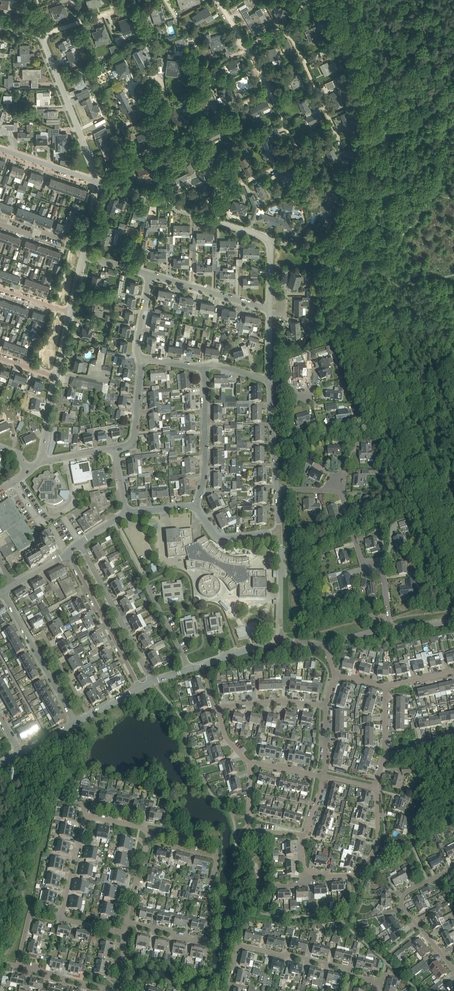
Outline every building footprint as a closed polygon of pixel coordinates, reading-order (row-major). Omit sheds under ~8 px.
[(4,7),(3,13),(11,14),(12,4),(8,4),(9,0),(0,0),(0,7),(4,7)] [(86,1),(89,9),(97,7),(96,5),(102,3),(101,0),(88,0),(86,1)] [(179,3),(181,9),(192,5),(200,2),(201,1),(200,1),(200,0),(178,0),(179,3)] [(55,17),(57,17),(58,20),(68,16),(66,11),(65,12),(62,4),(50,8),(52,16),(54,15),(55,17)] [(285,17),(284,15),(289,13),(285,6),(284,6),(282,4),(274,9),(276,11),(274,13),(278,21),(283,18),(285,17)] [(150,9),(154,23),(166,20),(161,5),(150,9)] [(205,18),(208,22),(214,18),(207,7),(201,10),(201,11),(193,16),(196,23),(205,18)] [(246,20),(254,34),(263,29),(259,23),(262,22),(261,21),(267,18),(262,10),(257,14),(255,11),(249,15),(251,17),(246,20)] [(119,21),(123,33),(131,30),(127,18),(119,21)] [(108,37),(104,25),(99,27),(100,30),(94,32),(95,35),(94,36),(96,42),(101,40),(101,39),(108,37)] [(310,41),(312,40),(317,38),(315,34),(313,35),(312,32),(317,30),(315,26),(307,29),(309,32),(308,32),(309,33),(306,34),(310,42),(310,41)] [(62,49),(63,53),(63,54),(64,54),(65,54),(67,53),(70,62),(75,60),(76,60),(72,49),(75,48),(73,42),(75,40),(73,34),(67,37),(68,39),(65,40),(65,41),(58,44),(60,50),(62,49)] [(210,34),(205,36),(207,41),(209,42),(210,45),(212,45),(213,49),(225,45),(225,46),(223,37),(222,38),(221,34),(219,35),(218,34),(218,35),(211,37),(210,34)] [(20,55),(21,55),(21,60),(35,60),(34,53),(29,53),(29,45),(20,45),(20,55)] [(280,54),(277,55),(275,46),(275,47),(267,49),(267,48),(268,53),(266,53),(268,53),(269,59),(272,58),(272,60),(281,58),(280,54)] [(140,67),(151,62),(143,48),(133,53),(140,67)] [(177,55),(168,54),(166,69),(167,74),(168,74),(169,69),(178,71),(180,58),(176,58),(177,55)] [(231,71),(237,69),(239,68),(238,64),(240,62),(239,58),(228,63),(231,71)] [(115,76),(117,75),(119,78),(125,75),(124,73),(130,70),(125,61),(116,66),(117,68),(112,70),(115,76)] [(327,61),(323,64),(319,66),(320,66),(323,73),(327,71),(328,74),(332,72),(332,74),(333,74),(332,72),(336,70),(333,62),(329,64),(327,61)] [(32,79),(32,87),(38,86),(38,77),(41,77),(41,68),(22,68),(22,79),(32,79)] [(300,73),(297,74),(295,75),(297,79),(294,81),(293,79),(289,81),(293,88),(297,86),(298,88),(297,86),(300,84),(299,82),(303,80),(299,73),(300,73)] [(247,89),(253,86),(253,85),(247,74),(241,77),(242,78),(235,81),(238,89),(245,86),(247,89)] [(77,76),(75,77),(74,79),(73,82),(73,84),(75,86),(77,88),(79,88),(81,88),(83,87),(85,85),(85,82),(85,80),(84,78),(82,76),(79,76),(77,76)] [(231,98),(227,89),(231,87),(228,80),(223,82),(225,87),(219,90),(221,93),(219,94),(223,102),(225,101),(227,101),(229,100),(229,99),(231,98)] [(123,90),(116,94),(119,100),(120,99),(122,103),(119,105),(121,109),(130,104),(123,90)] [(337,108),(343,105),(342,102),(343,101),(343,99),(342,96),(340,96),(339,96),(337,91),(331,93),(337,108)] [(50,92),(37,92),(37,98),(40,98),(40,104),(49,104),(49,96),(50,96),(50,92)] [(182,95),(175,98),(171,101),(172,104),(183,99),(182,95)] [(90,118),(98,115),(97,112),(100,110),(97,103),(93,105),(90,97),(83,100),(83,101),(81,101),(83,107),(85,106),(90,118)] [(200,100),(196,102),(200,111),(206,108),(207,110),(211,108),(206,98),(200,101),(200,100)] [(305,111),(306,114),(311,111),(310,108),(309,109),(305,100),(299,103),(303,112),(305,111)] [(259,105),(258,104),(249,109),(250,111),(248,112),(250,117),(251,118),(252,118),(253,118),(254,118),(271,109),(270,107),(270,106),(267,101),(263,102),(260,103),(261,104),(259,105)] [(130,104),(121,109),(123,113),(126,112),(130,121),(136,118),(130,104)] [(179,117),(175,108),(169,111),(176,125),(182,122),(180,116),(179,117)] [(350,110),(345,113),(340,115),(348,133),(351,131),(351,130),(354,129),(353,126),(354,125),(355,124),(354,120),(352,120),(350,121),(348,116),(352,115),(350,110)] [(14,123),(2,124),(4,119),(5,120),(7,113),(6,113),(6,112),(3,111),(0,119),(0,127),(1,127),(0,129),(0,134),(4,134),(6,134),(6,135),(7,135),(7,134),(10,134),(10,131),(14,131),(14,123)] [(61,123),(60,118),(58,118),(58,111),(48,111),(48,118),(46,118),(47,124),(55,123),(55,128),(60,127),(60,123),(61,123)] [(311,111),(306,114),(308,117),(307,117),(311,127),(316,124),(314,121),(322,118),(319,111),(313,114),(311,111)] [(144,143),(143,141),(154,136),(147,123),(143,125),(140,127),(143,133),(137,136),(137,138),(141,145),(144,143)] [(33,136),(33,124),(27,124),(27,131),(17,132),(18,139),(20,139),(21,141),(24,141),(25,139),(30,139),(30,136),(33,136)] [(228,133),(227,129),(224,125),(214,130),(214,131),(205,135),(208,141),(220,136),(220,137),(228,133)] [(277,128),(270,131),(272,137),(280,133),(277,128)] [(247,142),(246,139),(243,134),(242,131),(239,133),(244,143),(247,150),(250,149),(247,142)] [(246,139),(247,142),(251,140),(247,132),(243,134),(246,139)] [(41,133),(36,133),(37,147),(47,146),(47,135),(41,135),(41,133)] [(61,134),(59,134),(53,134),(53,135),(53,136),(53,141),(56,141),(56,150),(61,150),(61,144),(67,143),(67,133),(61,134),(61,133),(61,134)] [(101,147),(102,149),(107,147),(106,144),(105,145),(102,136),(95,139),(99,147),(101,147)] [(264,158),(269,156),(272,162),(279,158),(276,153),(275,153),(269,139),(263,142),(267,150),(262,153),(264,158)] [(107,147),(102,149),(106,159),(117,154),(115,148),(109,150),(107,147)] [(338,160),(341,159),(339,153),(336,154),(333,148),(326,152),(330,160),(337,157),(338,160)] [(341,159),(344,157),(345,159),(353,155),(350,148),(342,152),(341,151),(339,153),(341,159)] [(253,171),(252,169),(246,157),(240,160),(247,175),(253,171)] [(175,179),(177,183),(186,179),(196,174),(195,171),(194,171),(190,163),(183,166),(187,173),(175,179)] [(139,173),(137,173),(138,174),(138,175),(139,177),(139,178),(141,177),(142,179),(142,178),(144,177),(146,180),(150,178),(149,175),(155,173),(151,164),(148,165),(148,164),(137,169),(139,173)] [(13,175),(15,176),(19,167),(13,165),(10,174),(13,175)] [(19,167),(15,176),(18,177),(21,178),(24,169),(19,167)] [(275,174),(276,177),(280,175),(281,179),(292,173),(289,168),(281,172),(280,171),(275,174)] [(32,171),(31,173),(28,180),(34,183),(37,176),(38,173),(32,171)] [(38,173),(37,176),(34,183),(40,185),(43,175),(38,173)] [(186,179),(177,183),(180,181),(182,185),(192,180),(195,186),(206,181),(203,174),(197,177),(196,174),(186,179)] [(49,186),(54,188),(56,182),(57,179),(54,178),(52,177),(51,177),(49,181),(47,180),(44,188),(48,189),(49,186)] [(56,182),(54,188),(60,190),(62,184),(63,181),(57,179),(56,182)] [(62,184),(60,190),(66,192),(68,186),(69,183),(63,181),(62,184)] [(261,198),(266,196),(267,197),(272,195),(268,187),(264,189),(261,181),(258,183),(259,185),(256,187),(261,198)] [(327,187),(336,191),(339,186),(329,182),(327,187)] [(66,192),(72,194),(75,185),(74,185),(75,184),(72,183),(72,184),(69,183),(68,186),(66,192)] [(72,194),(78,196),(81,187),(78,186),(76,185),(75,185),(72,194)] [(81,187),(78,196),(84,198),(87,189),(86,189),(81,187)] [(334,196),(335,194),(326,190),(324,195),(330,197),(327,207),(333,209),(337,198),(334,196)] [(253,194),(249,196),(254,206),(259,207),(253,194)] [(107,210),(114,212),(116,206),(124,208),(126,202),(122,201),(121,203),(117,202),(118,199),(111,197),(107,210)] [(9,204),(11,200),(8,199),(7,203),(4,211),(10,213),(13,205),(9,204)] [(233,200),(230,209),(230,210),(233,211),(232,213),(239,215),(239,213),(245,215),(248,205),(242,203),(242,202),(238,201),(238,202),(233,200)] [(278,218),(276,224),(291,229),(293,223),(289,222),(290,219),(284,217),(287,208),(291,210),(293,204),(284,201),(282,207),(278,218)] [(16,215),(22,217),(23,214),(24,209),(22,208),(23,204),(20,203),(18,207),(16,215)] [(326,207),(320,205),(318,211),(324,213),(321,221),(324,223),(324,221),(330,224),(332,218),(330,217),(333,209),(327,207),(326,207)] [(36,222),(39,223),(44,207),(41,206),(39,214),(36,213),(33,221),(36,222)] [(259,208),(259,207),(254,206),(252,213),(256,214),(256,213),(260,215),(261,212),(258,212),(259,208)] [(44,207),(39,223),(44,224),(47,216),(44,215),(47,208),(44,207)] [(23,214),(22,217),(27,219),(28,216),(30,211),(24,209),(23,214)] [(147,218),(149,212),(140,209),(137,215),(147,218)] [(30,220),(33,221),(36,213),(30,211),(28,216),(27,219),(30,220)] [(261,212),(260,215),(258,220),(263,222),(264,220),(268,222),(267,224),(268,224),(270,225),(271,225),(272,223),(276,224),(278,218),(261,212)] [(44,224),(51,227),(53,218),(54,215),(48,213),(47,216),(44,224)] [(159,217),(151,217),(151,226),(159,226),(159,217)] [(159,217),(159,226),(167,227),(167,218),(159,217)] [(61,232),(62,229),(64,224),(61,223),(62,219),(59,218),(58,222),(55,230),(59,231),(58,232),(61,232)] [(62,229),(61,232),(67,234),(70,226),(71,222),(68,221),(67,225),(64,224),(62,229)] [(141,232),(119,225),(118,229),(124,231),(125,230),(140,235),(141,232)] [(182,228),(182,225),(174,225),(174,234),(181,234),(182,228)] [(181,234),(189,234),(190,225),(182,225),(182,228),(181,234)] [(116,229),(110,227),(109,231),(103,230),(100,241),(108,243),(113,244),(116,229)] [(7,241),(9,234),(3,232),(1,239),(7,241)] [(197,233),(197,241),(205,242),(205,233),(197,233)] [(205,233),(205,242),(213,242),(213,233),(205,233)] [(9,234),(7,241),(12,243),(15,236),(9,234)] [(12,243),(11,247),(10,251),(12,252),(15,244),(18,246),(21,238),(15,236),(12,243)] [(27,257),(32,242),(26,240),(24,247),(27,249),(25,256),(27,257)] [(220,240),(220,249),(228,249),(228,240),(220,240)] [(28,257),(29,258),(32,250),(35,251),(38,243),(35,242),(32,242),(27,257),(28,257)] [(35,251),(41,253),(43,248),(44,245),(41,245),(38,243),(35,251)] [(44,245),(43,248),(41,253),(47,255),(48,250),(49,247),(44,245)] [(50,248),(49,247),(48,250),(47,255),(52,257),(55,249),(52,248),(50,247),(50,248)] [(243,248),(243,250),(243,257),(242,258),(239,258),(239,265),(242,266),(243,260),(247,260),(247,257),(251,257),(251,248),(243,248)] [(251,248),(251,257),(259,257),(259,248),(251,248)] [(58,250),(55,249),(52,257),(58,259),(61,251),(60,251),(60,250),(58,250)] [(158,258),(158,260),(166,260),(166,251),(158,251),(158,258)] [(181,258),(181,267),(189,267),(189,258),(189,257),(188,256),(187,255),(186,255),(181,255),(181,258)] [(17,261),(13,273),(9,272),(6,279),(12,281),(19,261),(17,261)] [(19,261),(12,281),(18,283),(20,276),(18,275),(19,271),(18,271),(21,262),(19,261)] [(204,271),(204,274),(212,274),(212,265),(204,265),(204,271)] [(5,270),(7,267),(4,266),(3,270),(1,277),(6,279),(9,272),(5,270)] [(100,276),(94,275),(92,283),(94,284),(98,285),(103,286),(106,271),(101,270),(100,276)] [(23,285),(29,287),(32,280),(33,276),(35,272),(32,271),(30,279),(26,277),(23,285)] [(289,285),(291,286),(299,288),(302,277),(292,274),(289,285)] [(44,292),(47,293),(49,285),(46,284),(48,276),(46,276),(44,280),(43,283),(41,291),(44,292)] [(34,289),(35,289),(38,282),(32,280),(29,287),(31,288),(32,288),(31,289),(34,290),(34,289)] [(129,281),(128,285),(130,286),(129,292),(133,293),(134,290),(137,291),(138,283),(131,282),(129,281)] [(39,290),(41,291),(43,283),(38,282),(35,289),(39,290)] [(167,299),(171,299),(172,292),(172,291),(172,292),(165,290),(163,304),(166,304),(167,299)] [(125,296),(124,303),(134,305),(136,297),(135,297),(136,294),(121,291),(118,291),(117,294),(125,296)] [(88,301),(90,301),(93,302),(92,308),(97,309),(98,303),(99,298),(89,295),(88,301)] [(175,300),(174,307),(173,308),(184,310),(186,299),(186,297),(180,295),(179,303),(174,302),(175,300)] [(303,299),(295,299),(295,314),(306,314),(306,307),(309,307),(309,301),(310,301),(310,297),(303,296),(303,299)] [(186,297),(186,299),(184,310),(187,311),(188,305),(192,306),(193,298),(186,297)] [(3,308),(6,309),(5,313),(6,313),(4,317),(6,318),(8,314),(9,310),(11,305),(12,303),(6,301),(5,303),(3,308)] [(11,305),(9,310),(15,312),(16,307),(17,305),(12,303),(11,305)] [(208,303),(207,305),(205,317),(209,317),(209,316),(213,316),(214,312),(213,312),(215,304),(214,304),(208,303)] [(15,312),(18,313),(16,321),(18,322),(22,309),(23,307),(17,305),(16,307),(15,312)] [(116,306),(115,306),(115,309),(122,310),(121,314),(124,314),(124,318),(128,319),(128,320),(128,319),(132,320),(133,312),(125,311),(125,307),(119,306),(116,306)] [(22,319),(24,315),(26,316),(29,309),(23,307),(22,309),(18,322),(16,326),(19,327),(22,319)] [(229,309),(227,323),(230,323),(231,318),(234,318),(236,310),(229,309)] [(35,319),(32,326),(34,327),(39,312),(33,310),(31,317),(35,319)] [(36,328),(39,320),(43,321),(45,314),(39,312),(34,327),(36,328)] [(160,319),(160,315),(153,314),(152,321),(165,323),(165,320),(160,319)] [(252,318),(252,316),(246,315),(244,322),(243,328),(247,329),(250,329),(252,318)] [(252,318),(250,329),(257,330),(259,317),(252,316),(252,318)] [(80,337),(85,338),(91,339),(94,322),(87,320),(85,330),(82,329),(80,337)] [(113,320),(112,324),(119,325),(119,329),(122,329),(122,333),(129,334),(130,327),(122,325),(123,322),(113,320)] [(287,336),(290,336),(292,336),(292,337),(300,337),(299,321),(291,322),(292,330),(287,330),(287,336)] [(12,330),(8,341),(5,339),(2,347),(8,349),(9,346),(14,331),(12,330)] [(16,343),(13,342),(16,332),(14,331),(9,346),(8,349),(14,351),(14,348),(16,343)] [(120,337),(110,335),(110,339),(116,340),(116,343),(120,344),(119,348),(126,350),(128,342),(120,340),(120,337)] [(156,340),(156,337),(149,335),(149,336),(148,342),(161,345),(162,341),(156,340)] [(25,346),(27,339),(24,338),(23,342),(22,345),(20,350),(19,353),(25,355),(28,347),(25,346)] [(257,341),(250,339),(248,346),(254,348),(257,341)] [(175,346),(174,351),(174,354),(180,355),(183,342),(176,340),(176,346),(175,346)] [(193,354),(194,343),(191,343),(192,340),(189,340),(186,353),(187,353),(193,354)] [(199,355),(199,353),(201,342),(198,341),(197,347),(194,346),(195,343),(194,343),(193,354),(199,355)] [(165,353),(166,346),(161,345),(148,342),(147,349),(146,349),(154,350),(155,347),(161,348),(161,352),(165,353)] [(217,356),(218,354),(220,343),(217,342),(216,348),(212,347),(211,355),(217,356)] [(14,351),(19,353),(20,350),(22,345),(19,345),(16,343),(14,348),(14,351)] [(242,349),(233,352),(236,359),(245,355),(249,354),(245,344),(241,345),(242,349)] [(118,356),(116,363),(121,364),(123,364),(124,364),(125,356),(122,356),(123,353),(108,350),(107,354),(118,356)] [(322,379),(324,378),(331,375),(328,368),(331,367),(330,364),(333,363),(330,356),(327,357),(328,359),(320,363),(322,369),(319,371),(322,379)] [(74,368),(76,368),(86,370),(87,365),(88,361),(83,361),(83,360),(76,359),(74,368)] [(0,372),(0,379),(6,381),(7,376),(9,370),(2,368),(0,372)] [(124,375),(123,380),(130,381),(131,378),(132,378),(132,374),(131,374),(132,373),(127,372),(128,370),(122,368),(120,368),(119,368),(118,374),(124,375)] [(295,369),(295,379),(303,379),(303,369),(295,369)] [(166,380),(165,370),(158,371),(158,374),(159,380),(166,380)] [(159,380),(158,374),(158,371),(150,372),(151,381),(159,380)] [(15,373),(13,379),(10,377),(8,383),(17,386),(19,381),(21,375),(15,373)] [(181,383),(188,382),(190,382),(189,374),(180,375),(181,383)] [(21,375),(19,381),(23,382),(21,388),(24,389),(23,391),(26,392),(29,384),(25,383),(27,377),(21,375)] [(70,387),(72,387),(101,394),(103,385),(72,378),(70,387)] [(41,389),(44,382),(43,382),(43,381),(40,380),(40,381),(36,380),(34,386),(31,385),(29,391),(36,393),(38,388),(41,389)] [(122,389),(121,393),(128,395),(129,387),(123,386),(123,383),(111,381),(110,384),(116,385),(116,388),(122,389)] [(190,382),(188,382),(181,383),(181,390),(191,389),(190,382)] [(326,391),(327,391),(326,398),(338,399),(339,394),(342,395),(343,389),(335,388),(335,391),(326,391)] [(76,393),(69,391),(67,399),(71,400),(71,402),(73,402),(72,407),(73,407),(76,407),(82,407),(83,402),(77,401),(79,394),(76,393)] [(159,401),(158,393),(149,394),(149,402),(152,401),(159,401)] [(125,408),(127,400),(120,399),(121,396),(114,395),(113,401),(119,402),(118,407),(125,408)] [(195,402),(194,395),(185,396),(182,397),(182,404),(185,403),(192,403),(195,402)] [(166,411),(171,410),(171,399),(168,400),(168,401),(167,403),(167,406),(163,406),(161,407),(162,411),(166,411)] [(32,400),(30,411),(39,412),(41,402),(32,400)] [(150,409),(159,408),(159,406),(159,401),(152,401),(149,402),(150,409)] [(195,402),(192,403),(185,403),(186,411),(195,410),(195,402)] [(117,416),(116,421),(123,422),(124,414),(118,413),(118,410),(112,409),(111,415),(117,416)] [(337,422),(337,423),(350,421),(350,416),(349,416),(348,410),(338,411),(339,417),(337,418),(337,419),(336,419),(336,418),(330,419),(331,424),(336,423),(336,422),(337,422)] [(74,424),(74,420),(76,412),(71,411),(69,417),(64,415),(62,423),(68,424),(68,423),(74,424)] [(301,415),(297,416),(298,420),(296,421),(298,427),(305,424),(305,422),(311,421),(308,412),(301,414),(301,415)] [(149,415),(149,423),(152,422),(159,422),(158,415),(149,415)] [(195,424),(194,416),(185,417),(185,418),(181,418),(181,425),(185,425),(192,424),(195,424)] [(149,423),(150,430),(159,429),(159,422),(152,422),(149,423)] [(9,429),(9,430),(10,429),(7,424),(0,427),(0,433),(9,429)] [(195,424),(192,424),(185,425),(186,428),(183,428),(183,432),(186,432),(195,431),(195,424)] [(106,427),(107,433),(111,432),(112,439),(120,437),(118,431),(118,427),(115,428),(115,425),(106,427)] [(105,434),(107,433),(106,427),(101,428),(102,432),(94,433),(94,436),(97,436),(98,442),(106,440),(105,434)] [(83,438),(85,444),(93,443),(92,439),(95,438),(94,436),(94,433),(93,429),(87,430),(88,437),(83,438)] [(33,435),(29,437),(28,435),(20,438),(24,445),(25,444),(26,445),(35,440),(36,440),(33,435)] [(149,444),(152,444),(161,443),(161,438),(158,439),(158,436),(149,436),(149,444)] [(194,437),(188,438),(185,438),(185,446),(192,445),(194,445),(194,437)] [(161,443),(152,444),(149,444),(150,451),(159,451),(158,443),(161,443)] [(185,446),(186,453),(195,453),(194,445),(192,445),(185,446)] [(360,464),(361,464),(361,460),(368,459),(368,462),(373,461),(373,459),(373,452),(371,452),(371,445),(362,445),(362,452),(360,453),(360,464)] [(341,455),(341,453),(341,446),(329,447),(329,455),(335,454),(335,456),(336,456),(336,455),(341,455)] [(216,459),(224,459),(224,451),(221,451),(221,453),(214,453),(214,459),(216,459)] [(306,463),(312,466),(315,461),(309,458),(306,463)] [(182,463),(183,467),(194,466),(194,459),(184,459),(185,463),(182,463)] [(214,466),(221,466),(221,470),(224,470),(224,464),(225,464),(225,460),(224,460),(224,459),(216,459),(214,459),(214,466)] [(128,461),(128,468),(131,468),(138,467),(137,460),(134,460),(128,461)] [(89,463),(71,466),(73,481),(86,479),(86,477),(91,476),(91,473),(89,463)] [(194,466),(183,467),(183,474),(186,474),(186,475),(195,474),(194,466)] [(138,467),(131,468),(128,468),(129,476),(139,475),(138,467)] [(314,469),(310,476),(319,482),(324,474),(314,469)] [(91,473),(91,476),(92,476),(92,477),(94,488),(97,488),(97,487),(99,487),(107,486),(106,480),(109,479),(108,474),(104,475),(104,474),(104,470),(91,473)] [(44,502),(45,503),(47,504),(48,504),(49,504),(50,505),(52,505),(53,505),(54,505),(56,505),(57,504),(58,504),(60,503),(61,503),(62,502),(63,501),(64,500),(65,501),(68,495),(67,495),(67,494),(67,493),(67,492),(67,491),(67,490),(67,489),(67,488),(67,487),(66,486),(66,485),(65,484),(65,483),(58,472),(58,473),(54,475),(50,475),(48,472),(45,472),(43,475),(39,476),(38,479),(34,479),(32,482),(34,485),(33,488),(35,492),(38,491),(40,494),(38,497),(40,501),(44,501),(44,502)] [(363,488),(364,476),(355,475),(353,486),(363,488)] [(179,481),(180,489),(189,488),(188,480),(179,481)] [(214,488),(221,488),(221,491),(224,491),(224,493),(230,493),(230,490),(230,489),(226,489),(226,487),(224,487),(224,482),(221,482),(216,482),(214,482),(214,488)] [(146,490),(145,490),(145,487),(139,487),(139,488),(138,488),(139,499),(146,499),(146,490)] [(159,488),(160,495),(160,498),(167,497),(167,487),(159,488)] [(139,499),(138,488),(138,490),(130,491),(131,500),(139,499)] [(152,489),(152,498),(160,498),(160,495),(159,488),(152,489)] [(189,488),(180,489),(180,496),(190,496),(189,488)] [(94,492),(93,493),(89,493),(91,505),(92,505),(93,507),(92,508),(92,509),(92,510),(91,511),(91,510),(83,515),(86,520),(85,521),(90,528),(93,526),(92,526),(93,525),(94,526),(102,520),(98,514),(103,511),(103,507),(107,506),(105,494),(100,495),(100,491),(96,492),(95,493),(94,492)] [(207,498),(210,505),(219,500),(217,496),(216,495),(214,496),(214,495),(207,498)] [(358,513),(360,513),(370,510),(369,506),(373,505),(370,496),(364,498),(365,502),(355,505),(358,516),(358,513)] [(213,511),(215,510),(222,507),(219,500),(210,505),(213,510),(213,511)] [(318,513),(320,513),(321,505),(314,505),(314,500),(304,500),(304,511),(318,511),(318,513)] [(10,538),(18,551),(18,552),(19,551),(20,551),(29,546),(25,539),(32,534),(28,528),(28,527),(27,528),(27,527),(26,527),(22,520),(11,502),(8,501),(0,506),(0,535),(6,531),(10,538)] [(327,504),(332,520),(340,518),(336,505),(333,506),(332,503),(327,504)] [(226,513),(216,517),(219,523),(221,522),(229,519),(232,517),(229,512),(226,513)] [(81,519),(77,521),(84,532),(90,528),(85,521),(86,520),(83,515),(84,517),(82,518),(81,519)] [(228,526),(227,524),(236,520),(236,524),(239,524),(239,517),(236,517),(236,515),(232,517),(229,519),(221,522),(219,523),(222,529),(221,529),(222,529),(228,526)] [(46,556),(58,549),(51,537),(52,536),(50,533),(51,533),(51,532),(48,528),(49,528),(48,528),(39,533),(33,537),(36,541),(31,544),(33,548),(29,550),(23,554),(31,568),(44,561),(43,560),(46,558),(46,556)] [(206,538),(206,536),(196,541),(198,544),(194,545),(192,529),(166,531),(168,558),(188,556),(189,561),(185,561),(187,570),(188,570),(190,570),(191,569),(193,569),(194,569),(196,569),(197,570),(198,570),(201,570),(204,571),(206,571),(207,572),(208,572),(210,573),(211,573),(212,574),(214,575),(213,577),(211,576),(210,576),(208,576),(207,576),(206,577),(205,577),(204,578),(203,578),(202,579),(201,580),(200,581),(199,582),(199,583),(199,584),(198,585),(198,586),(198,587),(198,588),(198,589),(199,590),(199,591),(199,592),(200,593),(200,594),(201,594),(202,595),(202,596),(203,596),(204,597),(205,597),(205,598),(207,598),(208,598),(210,598),(211,598),(212,598),(213,597),(214,597),(215,597),(216,596),(217,595),(218,594),(218,593),(219,592),(220,591),(220,590),(220,589),(220,588),(220,587),(220,586),(220,585),(220,584),(219,583),(219,582),(218,581),(218,580),(219,578),(220,579),(221,580),(222,581),(223,582),(225,584),(226,585),(227,586),(228,588),(228,589),(229,590),(230,591),(238,587),(237,586),(239,585),(239,598),(266,598),(266,589),(266,579),(266,571),(246,571),(246,568),(248,568),(250,568),(249,558),(247,558),(245,558),(243,558),(242,558),(240,558),(238,558),(235,558),(234,557),(232,557),(230,557),(227,556),(226,555),(223,554),(221,553),(220,552),(219,551),(217,550),(216,549),(215,549),(214,548),(213,547),(212,546),(211,545),(210,544),(209,542),(209,541),(208,540),(207,539),(206,538)] [(7,544),(5,540),(9,537),(10,538),(6,531),(0,535),(0,548),(7,544)] [(397,549),(399,549),(406,547),(403,536),(394,538),(397,549)] [(18,551),(10,538),(12,542),(7,544),(0,548),(0,550),(0,551),(1,550),(2,552),(1,552),(5,559),(13,553),(11,549),(15,547),(17,551),(18,551)] [(372,553),(379,552),(383,552),(382,546),(378,546),(377,538),(365,540),(366,546),(366,547),(366,550),(372,549),(372,553)] [(95,555),(97,554),(102,552),(99,546),(92,550),(95,555)] [(343,547),(335,549),(336,553),(338,552),(342,564),(346,563),(347,563),(347,562),(350,561),(351,565),(352,565),(348,554),(346,554),(343,547)] [(17,559),(21,556),(18,552),(18,551),(17,551),(18,551),(13,554),(13,553),(5,559),(6,560),(8,561),(7,562),(10,566),(11,568),(14,567),(15,566),(16,566),(16,565),(19,563),(17,559)] [(102,552),(97,554),(95,555),(98,561),(105,558),(108,556),(105,551),(103,552),(102,552)] [(399,575),(402,574),(407,574),(406,563),(397,564),(398,568),(399,575)] [(112,569),(109,564),(105,565),(104,565),(105,566),(101,567),(104,573),(112,569)] [(77,593),(63,566),(47,574),(51,582),(59,578),(66,590),(63,592),(67,599),(77,593)] [(115,575),(113,573),(117,571),(115,568),(112,570),(112,569),(104,573),(107,579),(115,575)] [(349,573),(338,577),(342,589),(353,586),(349,573)] [(43,586),(47,593),(48,593),(49,595),(51,594),(54,592),(49,585),(46,587),(41,578),(36,581),(40,588),(43,586)] [(362,579),(362,584),(361,588),(364,588),(367,588),(369,599),(373,599),(373,595),(376,595),(375,584),(368,585),(367,580),(362,579)] [(401,596),(404,595),(411,595),(416,595),(415,586),(414,579),(407,580),(408,587),(400,588),(401,596)] [(32,595),(35,600),(44,595),(40,588),(36,581),(30,584),(34,591),(35,593),(32,595)] [(121,587),(118,581),(111,585),(114,591),(121,587)] [(177,583),(172,584),(173,591),(183,590),(181,581),(176,581),(177,583)] [(166,582),(161,583),(163,593),(173,591),(172,584),(167,584),(166,582)] [(117,597),(119,595),(124,593),(121,587),(114,591),(117,597)] [(24,588),(19,591),(20,593),(23,598),(28,595),(24,588)] [(173,591),(173,599),(179,598),(179,600),(184,600),(183,590),(173,591)] [(19,591),(14,594),(16,597),(13,599),(15,602),(20,599),(22,603),(25,601),(23,598),(20,593),(19,591)] [(168,600),(173,599),(173,591),(163,593),(164,602),(169,602),(168,600)] [(73,603),(75,606),(72,608),(73,610),(81,606),(83,604),(80,599),(73,603)] [(129,602),(127,599),(120,603),(123,608),(134,602),(133,600),(129,602)] [(229,609),(222,601),(219,603),(226,611),(229,609)] [(133,611),(130,605),(135,603),(134,602),(123,608),(126,614),(133,611)] [(78,614),(86,610),(83,604),(81,606),(73,610),(74,612),(77,611),(78,614)] [(220,613),(215,614),(215,616),(212,616),(213,624),(222,623),(220,613)] [(34,617),(32,614),(27,617),(34,630),(39,627),(38,625),(35,620),(34,617)] [(204,616),(205,625),(213,624),(212,616),(209,617),(209,615),(204,616)] [(82,620),(83,623),(80,624),(79,625),(80,628),(82,627),(81,627),(92,621),(90,619),(92,619),(90,616),(89,617),(89,616),(82,620)] [(44,624),(41,617),(35,620),(38,625),(39,627),(44,624)] [(139,622),(136,617),(129,620),(132,626),(139,622)] [(198,626),(197,620),(196,617),(191,618),(191,620),(188,620),(189,628),(198,626)] [(189,628),(188,620),(185,621),(185,619),(180,619),(181,629),(189,628)] [(83,629),(86,628),(87,631),(95,627),(92,621),(81,627),(82,627),(83,629)] [(135,632),(137,631),(142,628),(139,622),(132,626),(135,632)] [(218,631),(218,633),(223,632),(222,623),(213,624),(214,631),(218,631)] [(59,629),(56,624),(49,628),(52,633),(54,631),(59,629)] [(212,634),(211,632),(214,631),(213,624),(205,625),(207,635),(212,634)] [(194,635),(194,637),(199,636),(198,626),(189,628),(190,635),(194,635)] [(4,631),(7,637),(15,633),(12,627),(4,631)] [(54,631),(52,633),(55,638),(62,634),(64,633),(61,628),(59,629),(54,631)] [(183,639),(183,638),(188,638),(187,636),(190,635),(189,628),(181,629),(183,639)] [(7,637),(10,643),(18,638),(15,633),(7,637)] [(89,642),(90,644),(101,638),(98,633),(91,637),(92,640),(89,642)] [(147,637),(146,634),(142,636),(142,635),(141,636),(142,636),(138,638),(141,644),(152,638),(151,635),(147,637)] [(13,648),(21,644),(18,638),(10,643),(13,648)] [(91,654),(98,650),(96,648),(103,644),(101,638),(90,644),(91,646),(90,647),(92,651),(90,652),(91,654)] [(152,646),(149,640),(152,638),(141,644),(144,650),(148,648),(149,648),(148,648),(152,646)] [(70,641),(67,643),(66,640),(58,644),(61,649),(64,648),(69,646),(72,644),(70,641)] [(13,648),(16,654),(24,650),(21,644),(13,648)] [(64,655),(69,653),(70,655),(75,653),(83,648),(82,646),(74,650),(73,650),(72,649),(71,648),(70,648),(69,646),(64,648),(61,649),(64,655)] [(83,648),(75,653),(77,656),(68,661),(71,666),(73,665),(81,660),(78,655),(85,651),(83,648)] [(100,654),(102,659),(107,656),(109,655),(107,650),(100,654)] [(448,664),(453,663),(450,651),(445,654),(444,653),(442,653),(443,656),(444,659),(447,659),(448,664)] [(148,656),(151,661),(153,660),(158,657),(155,652),(148,656)] [(417,663),(419,668),(419,671),(425,670),(424,665),(427,665),(424,653),(421,654),(422,658),(417,659),(417,663)] [(436,667),(436,665),(434,659),(434,656),(428,657),(427,653),(424,653),(427,665),(430,664),(431,668),(436,667)] [(436,665),(436,667),(442,666),(441,660),(444,659),(443,656),(442,653),(433,655),(434,656),(434,659),(436,665)] [(20,666),(22,664),(30,660),(27,654),(19,659),(16,660),(20,666)] [(102,659),(105,665),(110,662),(112,661),(109,655),(107,656),(102,659)] [(408,673),(407,671),(407,669),(410,668),(410,667),(408,661),(407,655),(404,656),(405,661),(400,662),(400,663),(402,672),(402,675),(408,673)] [(153,660),(151,661),(154,667),(163,663),(164,666),(170,663),(168,660),(164,662),(161,656),(158,657),(153,660)] [(419,671),(419,668),(417,663),(417,659),(408,661),(410,667),(413,666),(414,672),(419,671)] [(22,664),(25,670),(33,665),(30,660),(22,664)] [(73,665),(71,666),(74,672),(77,670),(83,667),(84,669),(92,665),(91,663),(84,666),(81,660),(73,665)] [(366,666),(364,674),(370,675),(371,673),(373,673),(375,668),(375,666),(375,663),(373,663),(373,665),(368,664),(367,666),(366,666)] [(375,666),(375,668),(378,668),(378,676),(383,677),(384,664),(379,663),(379,664),(375,663),(375,666)] [(402,675),(402,672),(400,663),(394,664),(395,665),(392,665),(393,666),(392,666),(393,675),(397,674),(397,676),(402,675)] [(384,664),(383,677),(389,677),(389,675),(393,675),(392,666),(393,666),(392,665),(392,664),(384,664)] [(33,665),(25,670),(28,675),(36,671),(33,665)] [(28,675),(31,681),(39,677),(36,671),(28,675)] [(85,676),(84,674),(81,676),(77,678),(80,683),(82,682),(90,677),(88,675),(85,676)] [(107,688),(110,692),(117,688),(116,686),(112,679),(109,680),(109,678),(104,681),(101,675),(99,677),(100,680),(101,682),(103,685),(106,683),(106,685),(107,688)] [(114,677),(112,679),(116,686),(117,688),(122,685),(121,683),(125,681),(122,676),(116,680),(114,677)] [(80,683),(83,688),(90,684),(90,685),(92,684),(93,686),(101,682),(100,680),(96,682),(93,683),(90,678),(90,677),(82,682),(80,683)] [(245,684),(246,690),(246,692),(252,692),(252,687),(255,687),(255,680),(254,678),(254,677),(251,678),(251,680),(245,681),(245,684)] [(290,683),(295,683),(296,683),(296,680),(296,679),(290,678),(290,680),(289,680),(289,677),(286,677),(286,679),(285,686),(289,686),(290,683)] [(188,683),(190,688),(193,687),(202,685),(200,679),(196,681),(195,678),(188,680),(188,683)] [(311,691),(311,694),(317,694),(318,691),(321,691),(323,684),(319,683),(319,681),(313,680),(312,685),(311,691)] [(34,686),(37,691),(45,687),(42,681),(34,686)] [(103,685),(101,682),(93,686),(95,689),(93,690),(93,691),(86,695),(89,700),(91,698),(99,694),(96,689),(103,685)] [(444,685),(444,687),(446,693),(446,692),(447,695),(452,694),(452,693),(451,691),(450,686),(449,683),(444,685)] [(6,685),(0,689),(0,694),(1,695),(3,694),(9,691),(7,689),(9,688),(7,684),(6,685)] [(193,687),(190,688),(192,697),(199,695),(199,692),(203,691),(202,685),(193,687)] [(37,691),(40,697),(48,693),(45,687),(37,691)] [(369,690),(368,695),(377,698),(376,697),(377,692),(369,690)] [(3,694),(1,695),(4,701),(6,700),(12,697),(9,691),(3,694)] [(40,697),(43,702),(51,698),(48,693),(40,697)] [(99,694),(91,698),(89,700),(92,705),(102,700),(99,694)] [(194,706),(206,702),(205,696),(200,698),(199,695),(192,697),(193,700),(194,706)] [(367,701),(373,703),(375,703),(377,698),(368,695),(368,696),(369,696),(367,701)] [(6,700),(4,701),(7,707),(9,705),(15,702),(12,697),(6,700)] [(46,708),(52,705),(54,704),(51,698),(43,702),(46,708)] [(9,705),(7,707),(10,712),(12,711),(18,708),(15,702),(9,705)] [(208,708),(206,702),(194,706),(196,714),(204,712),(203,709),(208,708)] [(50,714),(57,709),(54,704),(52,705),(46,708),(50,714)] [(13,718),(21,714),(18,708),(12,711),(10,712),(13,718)] [(53,719),(58,716),(61,715),(57,709),(50,714),(53,719)] [(202,722),(208,720),(211,719),(209,713),(205,715),(204,712),(196,714),(197,716),(201,716),(202,722)] [(285,717),(282,717),(281,724),(288,726),(291,714),(285,713),(285,717)] [(308,714),(305,730),(307,730),(307,728),(310,728),(313,715),(308,714)] [(61,715),(58,716),(53,719),(56,725),(64,721),(61,715)] [(273,716),(271,727),(276,728),(275,736),(278,736),(279,730),(281,721),(278,720),(278,717),(273,716)] [(420,729),(426,728),(425,726),(424,720),(424,717),(418,718),(419,723),(416,723),(417,729),(420,728),(420,729)] [(201,731),(208,729),(208,726),(212,725),(211,719),(208,720),(202,722),(203,724),(199,725),(200,728),(201,731)] [(35,723),(29,726),(33,734),(39,731),(35,723)] [(23,729),(27,737),(33,734),(29,726),(23,729)] [(22,740),(27,737),(23,729),(17,732),(22,740)] [(215,730),(213,731),(209,732),(208,729),(201,731),(197,732),(198,735),(203,733),(205,739),(217,736),(215,730)] [(349,743),(349,734),(346,734),(338,734),(336,734),(338,734),(338,740),(342,740),(342,742),(349,743)] [(205,739),(207,747),(214,745),(214,743),(218,742),(217,736),(205,739)] [(202,752),(204,751),(208,750),(210,756),(221,753),(220,747),(215,748),(214,745),(207,747),(201,749),(202,752)] [(365,755),(373,758),(374,752),(366,749),(365,755)] [(223,758),(221,753),(210,756),(212,764),(219,762),(218,760),(223,758)] [(334,760),(343,763),(343,762),(342,762),(343,757),(335,755),(334,760)] [(229,763),(228,760),(222,762),(219,763),(219,765),(222,765),(224,770),(228,769),(233,768),(235,767),(234,762),(229,763)] [(333,766),(336,767),(337,767),(341,768),(343,763),(334,760),(335,761),(333,766)] [(360,765),(369,769),(371,763),(363,760),(361,766),(360,765)] [(369,769),(360,765),(359,771),(366,774),(368,768),(369,769)] [(225,775),(226,779),(233,777),(232,774),(237,773),(235,767),(233,768),(228,769),(224,770),(225,775)] [(260,774),(259,776),(258,781),(263,783),(266,774),(263,774),(263,775),(260,774)] [(392,786),(401,789),(404,777),(395,775),(392,786)] [(240,784),(238,779),(234,780),(233,777),(226,779),(227,781),(228,787),(232,786),(237,785),(240,784)] [(271,777),(269,784),(274,786),(277,778),(274,777),(274,778),(271,777)] [(83,791),(82,797),(87,798),(88,795),(89,789),(90,784),(90,783),(90,782),(89,781),(88,780),(88,779),(87,779),(86,779),(85,779),(84,779),(83,780),(82,780),(82,781),(82,782),(81,784),(80,791),(83,791)] [(87,798),(93,799),(94,794),(97,794),(98,788),(95,787),(95,785),(90,784),(89,789),(88,795),(87,798)] [(230,792),(231,796),(237,794),(237,791),(241,790),(240,784),(237,785),(232,786),(233,792),(230,792)] [(306,785),(303,785),(302,787),(301,792),(300,795),(306,796),(309,784),(306,784),(306,785)] [(105,799),(106,792),(102,791),(102,789),(98,788),(97,794),(100,795),(99,800),(105,801),(105,799)] [(107,789),(107,792),(106,792),(105,799),(105,801),(111,802),(112,797),(114,798),(116,791),(111,790),(107,789)] [(330,795),(331,795),(337,797),(338,791),(334,790),(330,789),(329,793),(330,793),(330,795)] [(371,795),(366,794),(367,791),(358,789),(357,791),(356,797),(361,798),(367,800),(370,800),(371,795)] [(116,803),(122,805),(123,802),(124,793),(120,792),(116,791),(114,798),(117,798),(116,803)] [(123,802),(122,805),(128,806),(129,800),(132,801),(133,794),(129,793),(124,793),(123,802)] [(137,811),(139,811),(139,808),(140,802),(136,801),(137,795),(133,794),(132,801),(135,801),(132,812),(137,812),(137,811)] [(393,809),(402,812),(405,801),(408,801),(409,797),(403,796),(402,799),(397,798),(395,805),(394,805),(393,809)] [(356,806),(362,807),(363,804),(368,805),(370,800),(367,800),(361,798),(359,803),(357,803),(356,806)] [(139,811),(145,812),(146,807),(148,807),(150,801),(145,800),(145,802),(140,802),(139,808),(139,811)] [(327,807),(329,808),(334,809),(335,803),(327,801),(326,804),(328,804),(327,807)] [(362,809),(362,807),(356,806),(356,808),(355,808),(353,813),(363,815),(366,816),(367,811),(362,809)] [(155,817),(155,819),(161,820),(162,815),(164,815),(166,809),(161,808),(161,810),(157,810),(155,817)] [(155,819),(155,817),(157,810),(151,809),(149,820),(153,821),(153,819),(155,819)] [(285,810),(283,816),(283,819),(285,819),(286,818),(289,819),(289,817),(291,812),(285,810)] [(298,811),(297,814),(296,814),(294,822),(296,823),(296,821),(300,822),(303,813),(298,811)] [(351,821),(359,823),(359,820),(365,821),(366,816),(363,815),(353,813),(351,821)] [(323,822),(330,824),(331,818),(323,816),(322,818),(324,819),(323,822)] [(403,832),(404,825),(406,825),(408,819),(398,816),(395,830),(403,832)] [(365,833),(368,833),(369,828),(358,825),(359,823),(351,821),(350,824),(355,825),(354,830),(365,833)] [(368,833),(365,833),(354,830),(352,838),(360,840),(361,837),(366,839),(368,833)] [(316,838),(323,840),(325,834),(316,832),(316,834),(317,834),(316,838)] [(64,840),(57,838),(57,841),(58,842),(57,847),(68,849),(69,846),(70,846),(70,844),(63,843),(64,840)] [(354,847),(361,849),(364,849),(365,844),(360,843),(360,840),(352,838),(351,841),(355,842),(354,847)] [(117,848),(117,850),(123,852),(123,849),(131,851),(132,848),(131,848),(131,845),(130,845),(120,843),(119,848),(117,848)] [(343,853),(351,855),(352,852),(353,852),(354,847),(349,846),(348,851),(344,850),(343,853)] [(448,848),(445,849),(449,858),(452,857),(453,858),(453,850),(452,847),(449,849),(448,848)] [(158,848),(158,850),(156,856),(163,858),(164,852),(165,849),(158,848)] [(165,849),(164,852),(163,858),(162,861),(168,862),(168,864),(169,864),(171,864),(173,856),(170,855),(171,851),(165,849)] [(117,860),(127,862),(128,862),(129,859),(130,859),(130,857),(122,855),(123,852),(117,850),(117,851),(115,851),(113,859),(117,860)] [(177,852),(176,855),(176,857),(173,856),(171,864),(174,865),(174,863),(177,864),(181,865),(183,856),(183,854),(177,852)] [(316,866),(320,866),(323,853),(319,852),(318,857),(316,857),(314,864),(316,864),(316,866)] [(90,863),(97,864),(97,861),(95,861),(97,855),(87,854),(85,853),(85,856),(84,856),(83,859),(91,860),(90,863)] [(323,853),(320,866),(324,867),(324,866),(326,866),(327,859),(328,854),(323,853)] [(343,853),(341,861),(352,864),(355,864),(356,859),(351,857),(351,855),(343,853)] [(183,854),(183,856),(181,865),(183,866),(184,863),(187,864),(187,866),(190,867),(191,860),(189,860),(190,856),(183,854)] [(429,862),(433,869),(442,864),(440,862),(443,861),(440,854),(437,856),(438,858),(434,860),(433,857),(429,859),(430,862),(429,862)] [(196,870),(199,870),(202,859),(195,857),(194,861),(191,860),(190,867),(193,868),(193,865),(197,866),(196,870)] [(202,859),(199,870),(201,871),(202,868),(206,869),(208,860),(202,859)] [(353,869),(355,864),(352,864),(341,861),(340,866),(353,869)] [(55,873),(56,870),(61,871),(62,869),(61,868),(61,865),(50,863),(49,868),(48,868),(47,872),(50,872),(53,873),(55,873)] [(81,867),(81,870),(82,870),(92,872),(96,873),(97,868),(96,868),(97,864),(90,863),(90,866),(81,864),(80,867),(81,867)] [(396,872),(402,883),(408,879),(406,876),(409,874),(405,866),(402,868),(404,871),(398,875),(396,872)] [(158,876),(162,873),(162,870),(160,869),(153,868),(153,871),(148,870),(147,876),(149,877),(158,879),(158,876)] [(90,879),(90,878),(95,878),(96,873),(92,872),(82,870),(81,870),(80,873),(79,873),(79,875),(88,877),(87,880),(90,881),(90,880),(90,879)] [(395,886),(402,883),(396,872),(390,875),(389,874),(386,876),(389,882),(392,880),(395,886)] [(124,879),(121,878),(112,876),(110,876),(109,881),(124,884),(124,882),(123,882),(124,879)] [(158,879),(149,877),(147,876),(145,883),(155,885),(153,890),(163,892),(164,890),(171,892),(172,888),(168,887),(168,888),(156,885),(158,879)] [(202,883),(198,882),(199,879),(192,878),(192,880),(191,880),(189,887),(201,890),(202,883)] [(74,883),(74,886),(75,886),(85,889),(85,888),(88,889),(89,884),(96,885),(97,882),(93,881),(90,880),(90,881),(87,880),(87,883),(74,880),(73,883),(74,883)] [(183,892),(183,895),(182,898),(188,900),(190,894),(199,896),(201,890),(189,887),(187,893),(183,892)] [(381,901),(388,901),(391,901),(391,894),(386,891),(385,892),(382,888),(376,891),(379,896),(382,896),(381,901)] [(428,900),(424,894),(422,895),(413,900),(414,899),(417,905),(416,906),(417,906),(425,902),(428,900)] [(391,901),(388,901),(381,901),(381,905),(379,905),(376,909),(382,913),(384,909),(386,910),(391,907),(391,901)] [(419,913),(423,911),(428,908),(425,902),(417,906),(420,912),(419,912),(419,913)] [(139,903),(138,912),(140,913),(139,918),(143,919),(143,920),(145,921),(146,917),(148,907),(143,906),(144,904),(139,903)] [(146,917),(145,921),(147,921),(147,920),(151,920),(152,915),(155,916),(156,910),(152,909),(152,908),(148,907),(146,917)] [(430,923),(430,924),(433,923),(439,919),(442,918),(438,911),(437,908),(433,910),(435,914),(426,918),(427,918),(427,917),(430,923)] [(101,915),(100,918),(107,919),(107,916),(113,917),(114,915),(113,914),(113,911),(102,909),(101,915)] [(156,910),(155,916),(157,917),(156,921),(160,922),(160,924),(162,924),(163,920),(165,910),(160,909),(160,911),(156,910)] [(165,910),(163,920),(162,924),(164,925),(165,923),(168,924),(169,919),(172,920),(173,913),(173,912),(165,910)] [(177,927),(179,928),(180,924),(182,917),(181,917),(182,914),(178,913),(178,914),(173,913),(172,920),(175,920),(174,925),(177,926),(177,927)] [(189,923),(191,917),(186,916),(186,918),(182,917),(180,924),(179,928),(182,928),(182,927),(186,928),(187,923),(189,923)] [(196,918),(191,917),(189,923),(192,924),(191,929),(195,929),(194,931),(197,931),(198,927),(199,921),(196,920),(196,918)] [(393,917),(391,918),(387,921),(385,918),(380,921),(387,930),(397,923),(393,917)] [(208,920),(202,919),(199,919),(199,921),(198,927),(197,931),(199,932),(199,930),(203,931),(204,928),(206,929),(208,920)] [(433,923),(430,924),(433,930),(442,925),(439,919),(433,923)] [(34,925),(33,929),(41,930),(42,928),(44,928),(45,922),(38,920),(37,923),(36,923),(35,925),(34,925)] [(397,923),(387,930),(387,931),(390,928),(394,934),(390,937),(394,942),(399,938),(396,933),(401,929),(397,923)] [(54,933),(54,935),(60,936),(60,938),(62,938),(63,935),(65,926),(61,925),(61,927),(58,927),(58,928),(55,927),(54,933)] [(65,926),(63,935),(66,936),(66,937),(72,939),(73,935),(70,934),(71,930),(69,929),(69,927),(65,926)] [(251,927),(250,931),(247,930),(244,940),(252,941),(252,939),(254,932),(255,928),(251,927)] [(254,932),(252,939),(252,941),(260,943),(263,930),(255,928),(254,932)] [(41,930),(33,929),(32,933),(34,933),(33,935),(38,936),(37,939),(43,941),(43,939),(41,939),(42,934),(43,934),(44,931),(41,930)] [(73,935),(72,939),(78,940),(79,939),(82,939),(84,931),(80,930),(79,931),(77,931),(76,935),(73,935)] [(84,931),(82,939),(85,940),(84,941),(91,943),(92,935),(89,935),(90,934),(87,933),(88,931),(84,931)] [(443,942),(453,936),(453,932),(452,934),(451,935),(449,931),(440,935),(440,936),(441,935),(444,941),(443,942)] [(269,935),(267,945),(274,947),(275,944),(278,933),(274,932),(274,934),(271,933),(271,936),(269,935)] [(136,946),(142,947),(144,936),(138,935),(136,946)] [(144,936),(142,947),(149,948),(151,937),(144,936)] [(446,948),(447,948),(453,944),(453,941),(453,940),(453,936),(443,942),(444,941),(447,947),(446,948)] [(277,937),(275,944),(274,947),(282,949),(284,939),(277,937)] [(160,951),(162,942),(162,940),(156,938),(154,949),(155,949),(154,952),(160,953),(160,951)] [(299,940),(292,938),(289,948),(297,950),(299,940)] [(29,943),(28,947),(40,950),(40,947),(39,946),(41,942),(43,942),(43,941),(37,939),(36,942),(32,941),(31,944),(29,943)] [(102,939),(100,945),(102,946),(102,949),(110,951),(111,947),(109,946),(110,944),(105,943),(106,940),(102,939)] [(413,945),(418,952),(424,948),(426,946),(420,939),(413,945)] [(162,940),(162,942),(160,951),(166,952),(169,941),(162,940)] [(299,940),(297,950),(305,952),(307,942),(299,940)] [(178,954),(180,946),(180,943),(174,942),(172,953),(178,954)] [(178,954),(184,956),(187,945),(180,943),(180,946),(178,954)] [(322,946),(320,955),(327,957),(331,944),(327,943),(326,947),(322,946)] [(322,946),(314,944),(313,947),(312,953),(320,955),(322,946)] [(196,958),(198,950),(198,947),(192,946),(190,957),(196,958)] [(337,946),(337,949),(334,959),(342,961),(343,958),(345,948),(337,946)] [(404,946),(393,955),(396,958),(407,949),(404,946)] [(424,948),(418,952),(423,958),(430,952),(426,946),(424,948)] [(41,950),(40,950),(28,947),(28,951),(29,951),(29,954),(30,954),(29,957),(36,959),(38,952),(40,953),(41,950)] [(198,950),(196,958),(202,959),(205,948),(198,947),(198,950)] [(99,951),(98,958),(101,958),(102,955),(107,957),(107,954),(109,955),(110,951),(102,949),(99,948),(98,951),(99,951)] [(345,948),(343,958),(342,961),(350,962),(353,950),(345,948)] [(243,952),(241,959),(250,961),(251,958),(254,958),(255,955),(252,954),(243,952)] [(49,953),(49,957),(48,961),(50,961),(49,966),(52,967),(51,968),(55,969),(57,961),(54,960),(55,958),(51,958),(52,954),(49,953)] [(366,960),(363,969),(371,971),(374,962),(377,963),(376,968),(379,969),(381,961),(374,959),(373,958),(366,957),(366,960)] [(98,964),(97,967),(101,968),(106,969),(107,965),(105,965),(105,962),(104,962),(105,959),(101,958),(98,958),(96,964),(98,964)] [(366,960),(358,958),(356,968),(363,969),(366,960)] [(250,961),(241,959),(240,965),(248,967),(250,961)] [(270,970),(272,970),(272,971),(276,972),(276,970),(279,960),(273,959),(270,970)] [(62,969),(63,964),(66,965),(67,961),(60,960),(60,961),(57,961),(55,969),(59,970),(60,968),(62,969)] [(413,973),(426,963),(424,960),(411,970),(413,973)] [(67,961),(66,965),(69,966),(68,970),(70,971),(70,973),(74,974),(76,965),(73,964),(73,963),(67,961)] [(437,961),(429,967),(434,974),(442,967),(437,961)] [(415,976),(419,973),(428,965),(426,963),(413,973),(415,976)] [(79,966),(76,965),(74,974),(78,974),(78,973),(81,973),(81,972),(84,973),(85,965),(79,964),(79,966)] [(291,964),(289,974),(291,975),(292,973),(295,974),(297,965),(291,964)] [(106,969),(101,968),(97,967),(97,970),(95,970),(94,976),(101,978),(102,975),(103,975),(103,973),(105,973),(106,969)] [(442,967),(434,974),(439,979),(447,973),(442,967)] [(310,968),(307,980),(307,981),(309,982),(310,979),(313,980),(315,969),(310,968)] [(321,988),(323,979),(323,977),(320,976),(321,971),(315,969),(313,980),(312,985),(318,986),(320,990),(321,988)] [(239,971),(237,977),(246,979),(247,973),(239,971)] [(327,980),(326,980),(326,983),(331,984),(334,974),(328,972),(327,980)] [(331,985),(334,986),(337,987),(339,975),(334,974),(331,984),(331,985)] [(18,979),(18,976),(12,975),(11,980),(8,979),(8,978),(3,977),(1,984),(10,986),(16,988),(18,979)] [(18,976),(18,979),(16,988),(17,984),(20,985),(19,990),(25,990),(26,984),(24,983),(25,977),(21,976),(21,977),(18,976)] [(246,979),(237,977),(236,983),(248,986),(249,983),(245,982),(246,979)] [(386,987),(389,987),(396,989),(398,982),(400,982),(401,979),(394,977),(394,980),(389,979),(386,987)] [(29,984),(26,984),(25,990),(28,990),(29,987),(35,989),(36,983),(37,981),(31,979),(29,984)] [(36,983),(35,989),(39,990),(38,990),(44,990),(45,989),(42,989),(44,981),(40,980),(40,981),(37,981),(36,983)] [(430,989),(432,990),(434,990),(438,987),(443,984),(441,981),(430,989)] [(450,983),(445,987),(448,990),(453,990),(453,984),(452,982),(450,983)]
